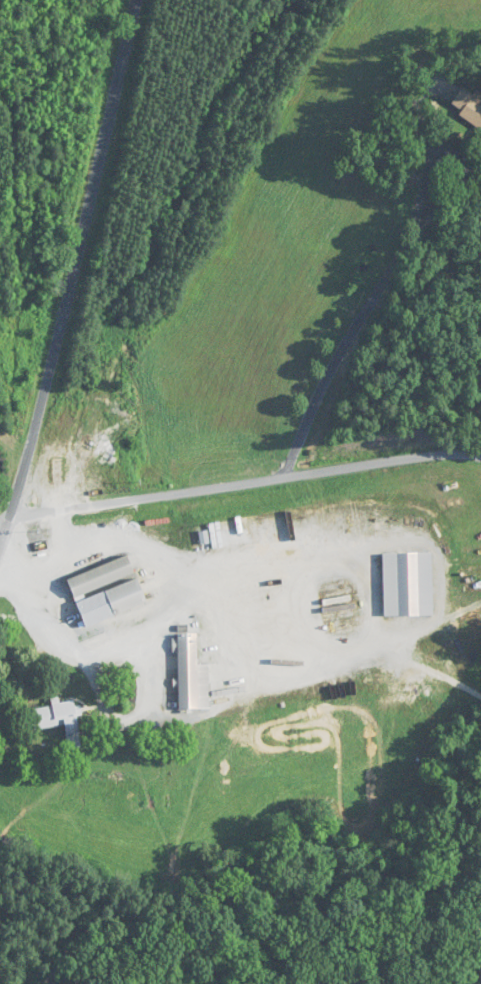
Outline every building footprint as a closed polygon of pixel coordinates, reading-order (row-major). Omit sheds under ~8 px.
[(480,102),(480,95),(476,92),(473,96),(462,88),(449,107),(480,128),(480,103),(480,102)] [(433,616),(433,553),(382,553),(383,617),(433,616)] [(66,579),(73,598),(135,575),(128,556),(66,579)] [(76,601),(84,627),(137,610),(141,622),(168,612),(163,595),(145,601),(138,580),(76,601)] [(208,666),(197,666),(196,634),(177,634),(178,710),(208,709),(208,666)] [(68,750),(82,748),(74,701),(58,704),(30,708),(33,731),(65,726),(68,750)]
